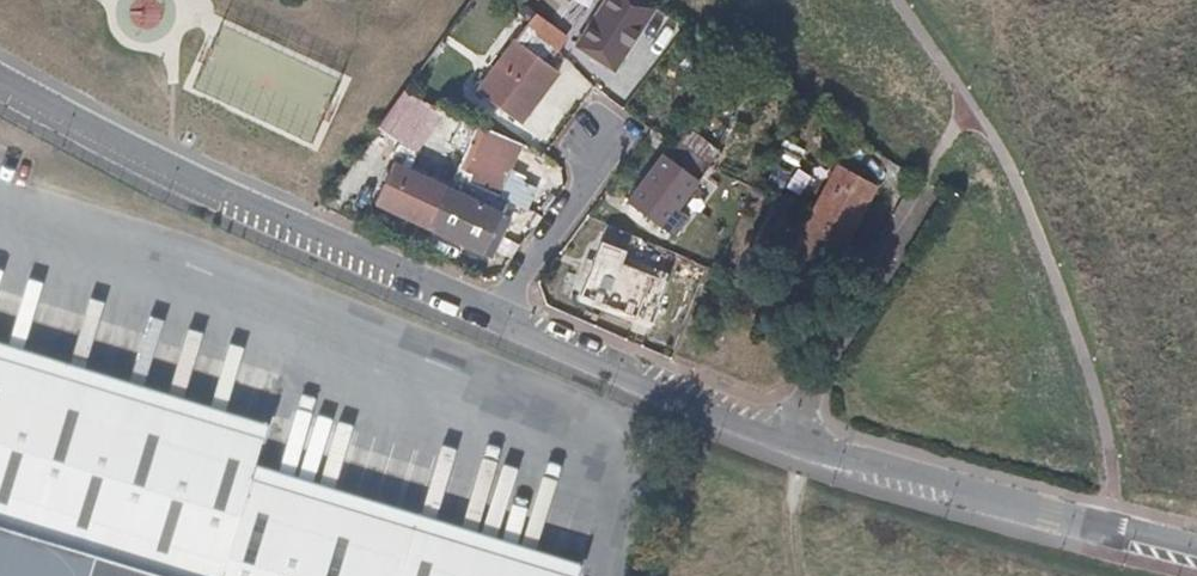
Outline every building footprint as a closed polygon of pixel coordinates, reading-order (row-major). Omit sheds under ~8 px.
[(615,0),(606,0),(575,45),(615,70),(655,7),(644,0),(627,0),(623,6),(615,0)] [(526,25),(522,29),(557,52),(567,37),(535,13),(526,25)] [(557,52),(522,29),(477,89),(521,122),(558,73),(548,66),(557,52)] [(566,74),(527,130),(546,143),(591,78),(559,57),(553,65),(566,74)] [(404,91),(376,127),(415,154),(444,111),(422,100),(422,99),(404,91)] [(474,133),(465,151),(455,170),(468,175),(466,181),(498,195),(521,144),(478,123),(474,133)] [(686,123),(674,138),(707,163),(718,148),(686,123)] [(474,133),(461,127),(453,145),(465,151),(474,133)] [(674,138),(658,157),(625,200),(673,235),(686,216),(677,209),(697,180),(709,164),(707,163),(674,138)] [(785,144),(779,158),(816,174),(822,159),(785,144)] [(412,158),(398,152),(374,202),(428,227),(429,225),(447,187),(408,169),(412,158)] [(875,186),(835,165),(808,216),(848,237),(875,186)] [(501,212),(447,187),(429,225),(482,253),(491,233),(501,212)] [(513,217),(501,212),(491,233),(502,239),(513,217)] [(848,237),(808,216),(779,269),(820,291),(848,237)] [(626,249),(600,239),(579,295),(635,316),(638,316),(652,321),(667,279),(653,274),(652,272),(621,262),(626,249)] [(578,569),(258,471),(269,431),(0,349),(0,575),(576,575),(578,569)]
